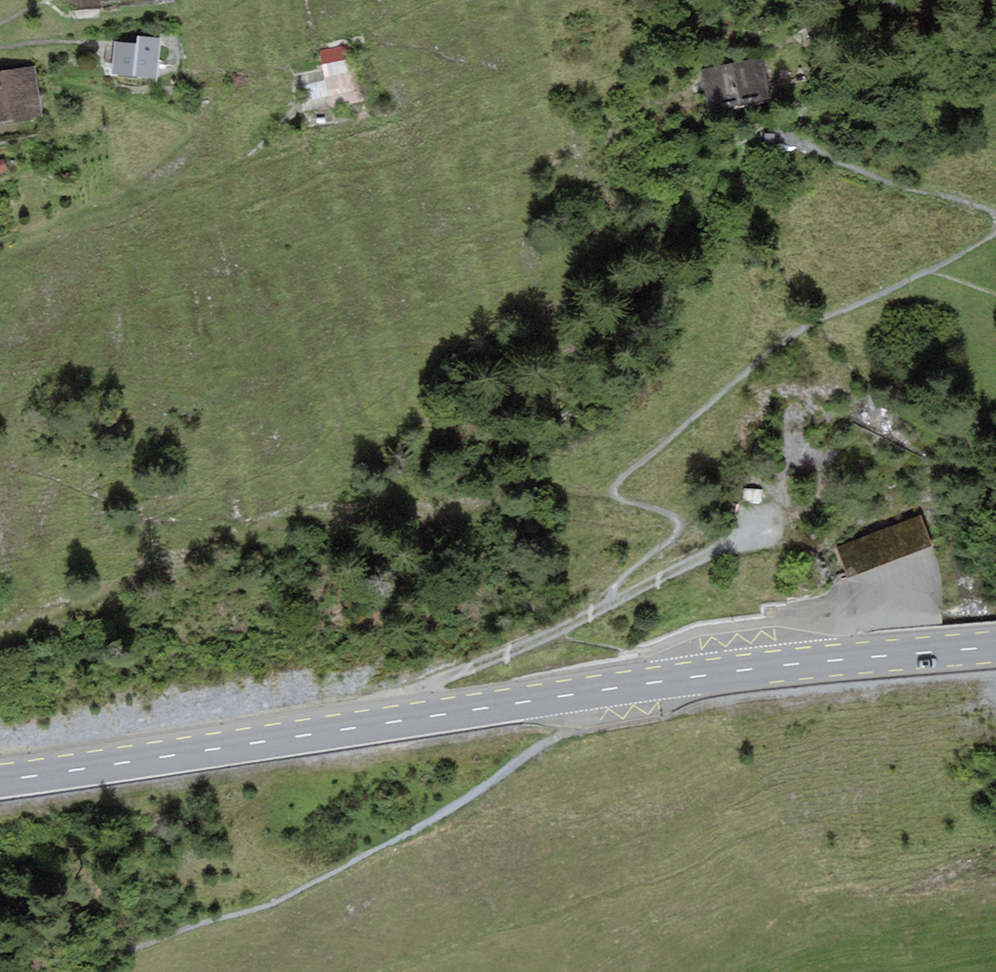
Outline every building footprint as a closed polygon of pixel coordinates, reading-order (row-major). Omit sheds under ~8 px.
[(130,51),(115,49),(110,78),(145,83),(150,48),(131,46),(130,51)] [(347,51),(313,56),(319,97),(321,110),(355,105),(347,51)] [(757,65),(701,70),(705,110),(761,105),(757,65)] [(0,80),(0,129),(30,128),(28,87),(28,79),(0,80)] [(919,518),(838,550),(850,580),(931,548),(919,518)]
